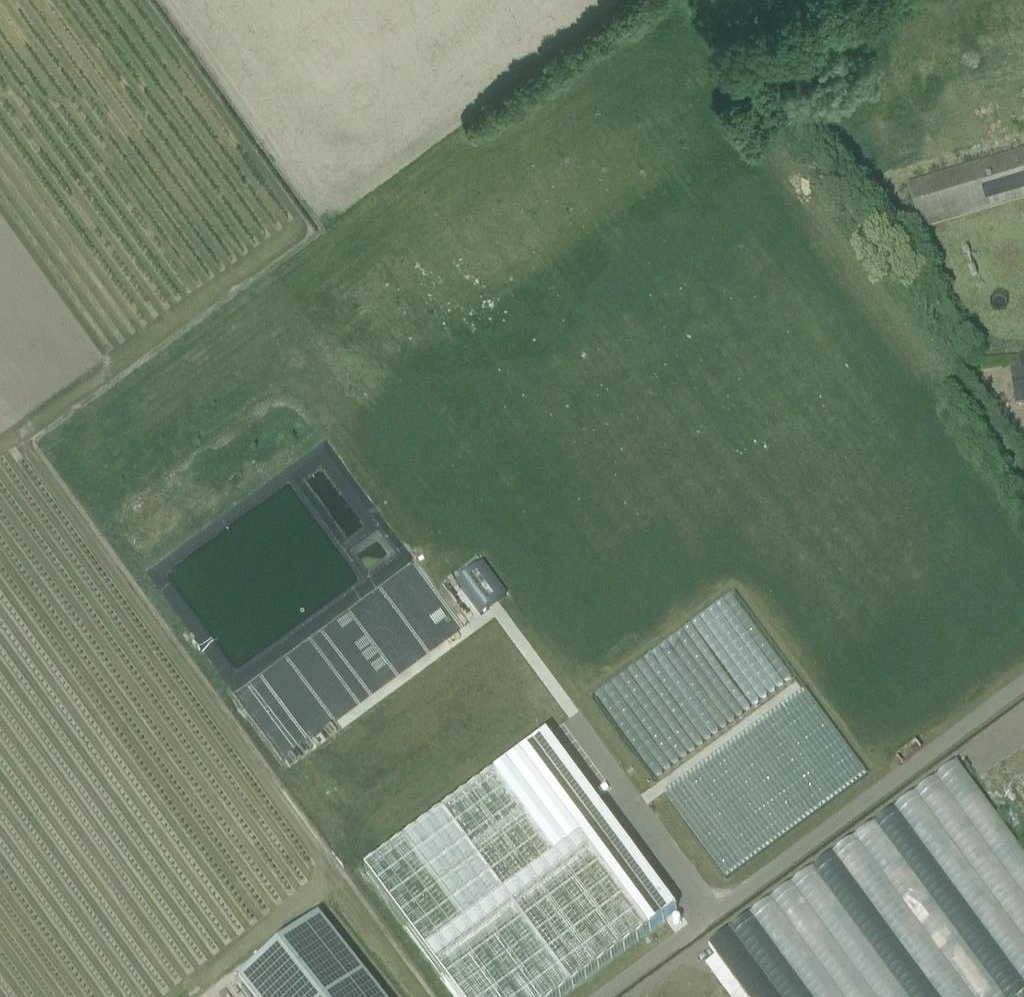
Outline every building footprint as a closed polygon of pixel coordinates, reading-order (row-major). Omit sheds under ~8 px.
[(1016,154),(907,187),(915,210),(921,229),(1023,198),(1023,151),(1016,154)] [(1010,371),(1016,407),(1023,405),(1023,369),(1010,371)] [(458,996),(567,996),(678,915),(549,739),(367,873),(458,996)] [(707,947),(743,996),(1021,996),(1023,995),(1023,856),(960,768),(957,765),(707,947)] [(239,979),(253,996),(382,996),(319,916),(239,979)]
